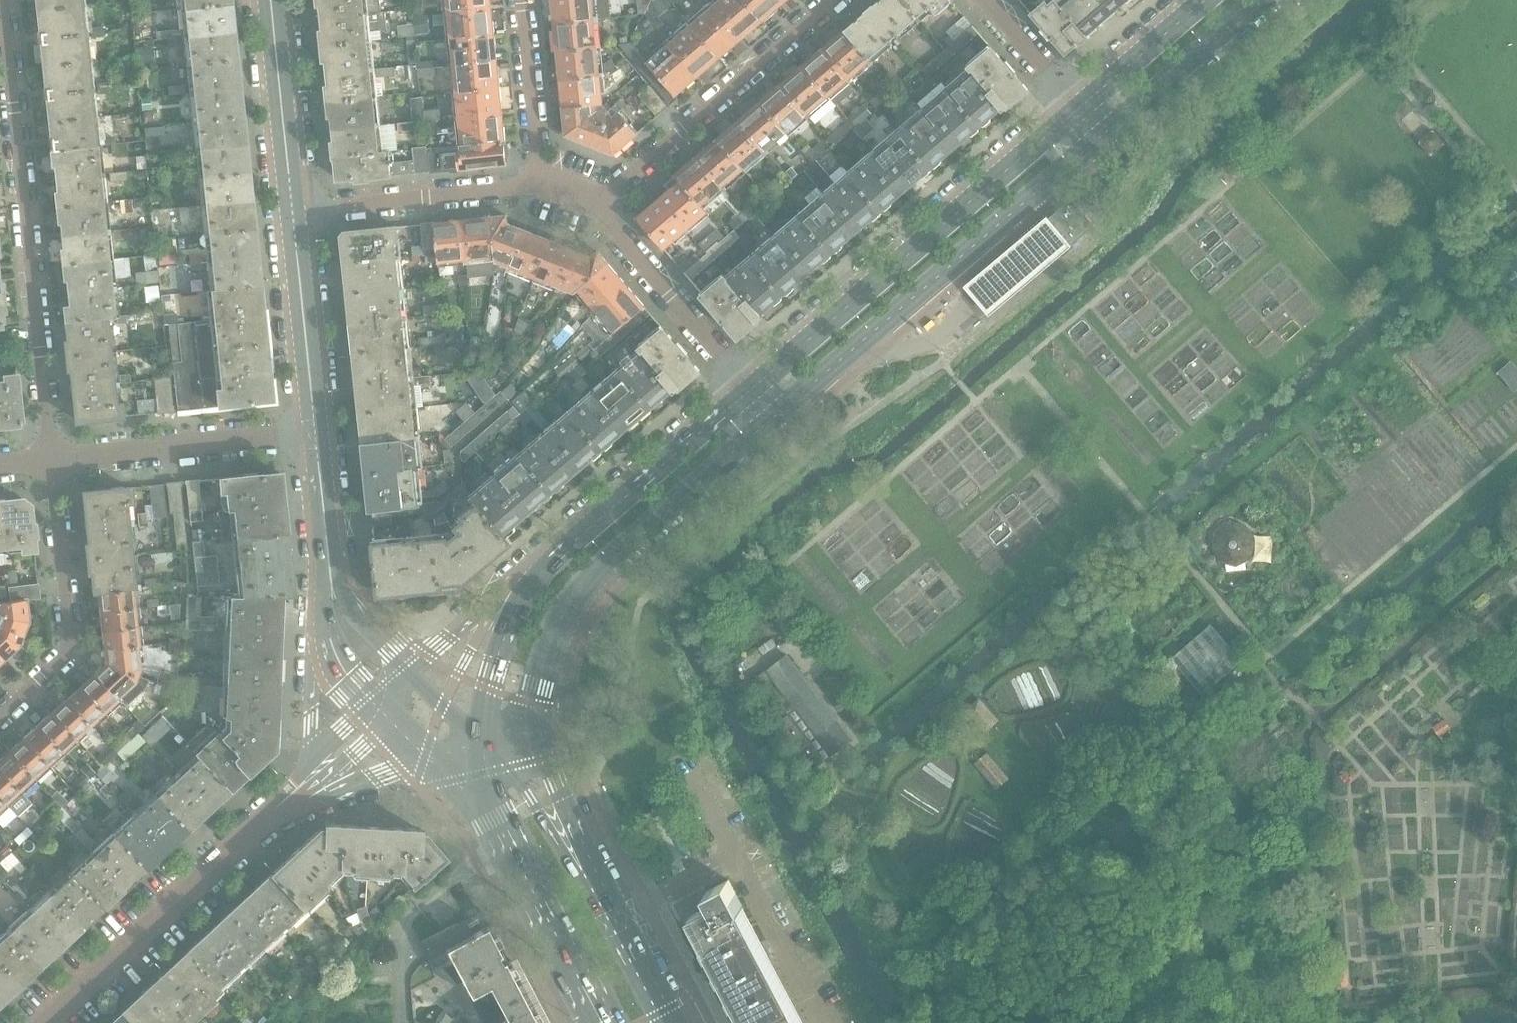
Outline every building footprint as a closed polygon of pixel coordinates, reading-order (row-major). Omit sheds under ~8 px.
[(78,0),(35,0),(36,10),(79,5),(78,0)] [(366,0),(318,0),(319,4),(322,4),(325,31),(322,31),(323,45),(370,41),(366,0)] [(422,0),(413,0),(414,16),(423,15),(422,0)] [(489,0),(447,0),(451,39),(494,34),(493,21),(491,21),(489,0)] [(593,0),(552,0),(557,52),(598,48),(593,0)] [(666,0),(655,0),(651,3),(661,14),(671,5),(666,0)] [(744,0),(719,0),(690,24),(719,58),(730,49),(728,47),(739,38),(750,29),(752,30),(762,21),(744,0)] [(762,21),(773,12),(772,10),(783,1),(784,0),(744,0),(762,21)] [(902,0),(879,0),(845,29),(874,63),(892,47),(890,44),(891,43),(889,41),(896,36),(897,38),(899,36),(901,39),(921,22),(902,0)] [(951,0),(902,0),(921,22),(929,15),(930,17),(936,12),(938,14),(952,1),(951,0)] [(1089,36),(1058,0),(1045,0),(1030,12),(1066,54),(1078,44),(1079,45),(1089,36)] [(1089,36),(1097,29),(1096,24),(1113,10),(1124,1),(1128,2),(1130,0),(1058,0),(1089,36)] [(236,59),(230,3),(182,8),(188,63),(236,59)] [(395,10),(395,4),(379,5),(379,12),(386,11),(395,10)] [(84,61),(82,34),(91,33),(103,32),(102,26),(91,27),(90,20),(80,22),(79,5),(36,10),(42,65),(84,61)] [(668,29),(649,7),(645,14),(662,34),(668,29)] [(386,11),(379,12),(375,12),(375,20),(387,19),(386,11)] [(430,33),(428,15),(413,17),(415,34),(430,33)] [(969,28),(972,25),(964,16),(946,32),(955,41),(957,38),(961,35),(965,32),(969,28)] [(719,58),(690,24),(647,62),(648,64),(651,67),(654,71),(657,74),(660,78),(663,81),(666,85),(669,88),(672,92),(675,95),(687,86),(685,84),(707,65),(709,67),(719,58)] [(979,33),(973,25),(972,25),(969,28),(975,36),(979,33)] [(975,36),(969,28),(965,32),(971,39),(975,36)] [(874,63),(845,29),(802,66),(829,97),(870,61),(873,64),(874,63)] [(182,37),(182,32),(174,30),(156,32),(156,40),(166,38),(182,37)] [(971,39),(965,32),(961,35),(968,42),(971,39)] [(497,74),(494,48),(496,48),(494,34),(451,39),(457,91),(500,87),(499,74),(497,74)] [(968,42),(961,35),(957,38),(964,46),(968,42)] [(183,47),(182,37),(166,38),(167,48),(183,47)] [(964,46),(957,38),(955,41),(954,42),(960,49),(964,46)] [(415,40),(407,40),(409,66),(417,65),(417,62),(416,43),(415,40)] [(376,97),(370,41),(323,45),(325,60),(328,60),(330,86),(327,87),(329,101),(376,97)] [(960,49),(954,42),(950,45),(956,52),(960,49)] [(626,52),(633,46),(630,43),(619,45),(626,52)] [(956,52),(950,45),(946,48),(952,56),(956,52)] [(152,62),(151,46),(135,47),(137,68),(147,67),(147,63),(152,62)] [(629,56),(636,50),(633,46),(626,52),(629,56)] [(966,60),(974,53),(969,47),(960,54),(966,60)] [(604,102),(598,48),(557,52),(563,106),(604,102)] [(952,56),(946,48),(945,49),(942,52),(949,59),(952,56)] [(1027,89),(992,48),(970,67),(971,69),(948,88),(979,125),(980,124),(984,126),(990,120),(990,116),(1000,107),(1003,110),(1027,89)] [(632,59),(639,53),(636,50),(629,56),(632,59)] [(949,59),(942,52),(938,55),(945,62),(949,59)] [(635,63),(642,57),(639,53),(632,59),(635,63)] [(945,62),(938,55),(935,58),(941,66),(945,62)] [(638,66),(645,60),(642,57),(635,63),(638,66)] [(941,66),(935,58),(931,62),(937,69),(941,66)] [(242,115),(236,59),(188,63),(194,120),(242,115)] [(607,72),(616,66),(612,59),(603,65),(604,73),(607,72)] [(443,67),(442,60),(417,62),(417,65),(418,70),(435,68),(443,67)] [(641,70),(648,64),(647,62),(645,60),(638,66),(641,70)] [(90,116),(85,63),(84,61),(42,65),(48,121),(90,116)] [(937,69),(931,62),(927,65),(933,72),(937,69)] [(644,73),(651,67),(648,64),(641,70),(644,73)] [(933,72),(927,65),(923,68),(930,76),(933,72)] [(610,75),(618,70),(616,66),(607,72),(610,75)] [(786,133),(829,97),(802,66),(760,102),(786,133)] [(392,67),(378,68),(375,69),(376,77),(395,76),(394,67),(392,67)] [(647,77),(654,71),(651,67),(644,73),(647,77)] [(436,76),(435,68),(418,70),(419,78),(436,76)] [(650,80),(657,74),(654,71),(647,77),(650,80)] [(653,84),(660,78),(657,74),(650,80),(653,84)] [(656,87),(663,81),(660,78),(653,84),(656,87)] [(659,91),(666,85),(663,81),(656,87),(659,91)] [(915,91),(907,82),(902,86),(910,95),(915,91)] [(186,93),(185,84),(168,87),(169,96),(186,93)] [(662,94),(669,88),(666,85),(659,91),(662,94)] [(668,107),(649,86),(638,95),(657,117),(668,107)] [(910,95),(902,86),(898,90),(905,99),(910,95)] [(502,127),(499,101),(501,100),(500,87),(457,91),(463,144),(503,141),(505,140),(504,127),(502,127)] [(665,98),(672,92),(669,88),(662,94),(665,98)] [(979,125),(948,88),(898,131),(930,167),(931,166),(935,168),(941,163),(940,158),(952,148),(968,134),(973,136),(979,130),(978,126),(979,125)] [(876,108),(890,96),(884,89),(870,101),(876,108)] [(668,101),(675,95),(672,92),(665,98),(668,101)] [(671,105),(678,99),(675,95),(668,101),(671,105)] [(382,152),(376,97),(329,101),(330,116),(333,115),(336,142),(333,142),(335,157),(336,157),(382,152)] [(425,119),(423,97),(411,99),(413,120),(425,119)] [(630,113),(641,103),(636,97),(625,107),(630,113)] [(616,113),(627,104),(621,98),(611,106),(616,113)] [(617,117),(615,115),(604,102),(563,106),(566,135),(589,144),(597,125),(604,127),(617,117)] [(786,133),(760,102),(717,139),(744,170),(786,133)] [(153,119),(152,109),(143,110),(144,120),(153,119)] [(614,154),(638,133),(630,124),(634,121),(623,109),(615,115),(617,117),(604,127),(597,125),(589,144),(614,154)] [(248,170),(245,143),(242,115),(194,120),(200,175),(248,170)] [(105,139),(104,127),(92,129),(90,116),(48,121),(51,149),(96,144),(96,146),(114,144),(114,138),(105,139)] [(833,146),(854,129),(856,127),(850,120),(827,139),(833,146)] [(417,130),(416,122),(398,124),(399,132),(417,130)] [(1433,129),(1418,141),(1431,155),(1445,143),(1433,129)] [(862,139),(855,131),(846,138),(853,147),(862,139)] [(930,167),(898,131),(849,173),(881,209),(882,208),(886,210),(892,205),(891,200),(919,176),(923,178),(929,173),(929,168),(930,167)] [(744,170),(717,139),(675,176),(701,206),(744,170)] [(505,158),(503,141),(463,144),(438,147),(438,142),(427,143),(427,146),(429,171),(502,163),(505,158)] [(814,162),(828,150),(820,142),(807,153),(814,162)] [(102,201),(96,146),(96,144),(51,149),(50,149),(52,164),(54,163),(56,182),(58,192),(55,193),(56,207),(102,201)] [(429,171),(427,146),(412,147),(413,160),(395,161),(394,158),(386,158),(385,152),(382,152),(336,157),(338,175),(343,179),(354,177),(354,179),(429,171)] [(190,159),(189,151),(179,152),(180,160),(190,159)] [(819,176),(819,168),(815,163),(805,172),(814,182),(819,176)] [(783,174),(774,164),(768,169),(777,179),(783,174)] [(253,227),(248,170),(200,175),(206,232),(253,227)] [(126,180),(126,172),(109,173),(109,182),(126,180)] [(814,183),(805,173),(795,183),(804,193),(814,183)] [(881,209),(849,173),(799,215),(831,252),(832,251),(837,252),(843,247),(842,243),(870,219),(874,220),(880,215),(879,210),(881,209)] [(701,206),(675,176),(664,184),(670,190),(641,215),(640,221),(663,249),(706,212),(701,206)] [(165,209),(163,197),(151,198),(153,210),(165,209)] [(1095,225),(1072,198),(1048,218),(1048,226),(1063,245),(1071,245),(1095,225)] [(108,258),(105,231),(114,230),(113,222),(104,222),(102,201),(56,207),(58,221),(60,220),(64,249),(61,250),(62,264),(108,258)] [(750,204),(742,210),(748,217),(756,210),(750,204)] [(735,230),(748,218),(743,212),(729,224),(735,230)] [(769,220),(764,214),(759,217),(765,224),(769,220)] [(534,279),(549,240),(507,223),(506,215),(491,217),(495,258),(495,261),(508,266),(507,268),(534,279)] [(831,252),(799,215),(751,257),(782,294),(783,293),(787,295),(794,289),(793,285),(820,261),(825,262),(831,257),(830,253),(831,252)] [(167,237),(165,217),(154,218),(156,238),(167,237)] [(495,258),(491,217),(434,223),(437,254),(438,263),(440,275),(453,274),(453,262),(495,258)] [(765,224),(759,217),(755,221),(760,228),(765,224)] [(1043,218),(962,287),(986,314),(1068,246),(1043,218)] [(437,254),(434,223),(422,224),(423,244),(423,245),(424,255),(437,254)] [(152,235),(151,227),(139,229),(140,236),(152,235)] [(259,283),(255,241),(253,227),(206,232),(212,288),(259,283)] [(400,287),(397,259),(395,240),(397,239),(396,227),(346,232),(343,235),(349,293),(400,287)] [(740,237),(734,230),(730,233),(736,240),(740,237)] [(736,240),(730,233),(727,236),(726,236),(733,243),(736,240)] [(733,243),(726,236),(723,240),(729,247),(733,243)] [(577,289),(607,263),(598,252),(592,257),(549,240),(534,279),(559,289),(561,287),(574,292),(577,289)] [(729,247),(723,240),(719,243),(725,250),(729,247)] [(725,250),(719,243),(715,246),(721,253),(725,250)] [(423,245),(412,246),(413,256),(424,255),(423,245)] [(177,263),(175,246),(158,248),(160,265),(177,263)] [(721,253),(715,246),(711,250),(717,257),(721,253)] [(717,257),(711,250),(707,253),(713,260),(717,257)] [(713,260),(707,253),(707,254),(704,256),(710,263),(713,261),(713,260)] [(438,263),(437,254),(424,255),(425,264),(438,263)] [(700,260),(700,259),(695,254),(688,260),(684,256),(676,263),(684,273),(688,269),(692,266),(696,263),(700,260)] [(710,263),(704,256),(700,259),(700,260),(706,267),(710,263)] [(782,294),(751,257),(728,277),(725,273),(702,293),(739,336),(763,315),(761,312),(771,303),(776,305),(782,299),(781,295),(782,294)] [(719,269),(727,262),(723,257),(715,264),(719,269)] [(114,315),(108,258),(62,264),(64,278),(66,277),(70,306),(64,307),(65,321),(106,316),(114,315)] [(706,267),(700,260),(696,263),(702,270),(706,267)] [(639,311),(645,306),(607,263),(577,289),(596,311),(582,325),(594,340),(589,344),(594,350),(595,349),(596,348),(600,344),(606,339),(611,335),(617,330),(623,325),(628,321),(634,316),(639,311)] [(702,270),(696,263),(692,266),(698,273),(702,270)] [(711,276),(719,269),(715,264),(706,271),(711,276)] [(698,273),(692,266),(688,269),(694,277),(698,273)] [(694,277),(688,269),(684,273),(691,280),(694,277)] [(158,282),(157,270),(134,272),(136,284),(158,282)] [(265,339),(259,283),(212,288),(209,289),(212,319),(215,345),(265,339)] [(159,301),(157,285),(144,287),(146,302),(159,301)] [(406,348),(403,319),(400,287),(349,293),(355,353),(406,348)] [(444,314),(443,304),(423,306),(424,316),(444,314)] [(650,313),(645,306),(639,311),(645,318),(650,313)] [(645,318),(639,311),(634,316),(639,323),(645,318)] [(126,323),(125,315),(116,316),(117,324),(126,323)] [(109,350),(106,316),(65,321),(67,341),(65,341),(66,355),(109,350)] [(639,323),(634,316),(628,321),(634,327),(639,323)] [(218,375),(215,345),(212,319),(168,324),(176,410),(217,406),(214,376),(218,375)] [(577,330),(581,324),(578,321),(573,327),(577,330)] [(634,327),(628,321),(623,325),(628,332),(634,327)] [(465,341),(463,325),(453,325),(453,322),(447,322),(448,332),(450,332),(450,343),(465,341)] [(560,348),(575,331),(568,324),(553,341),(554,342),(551,345),(557,350),(560,347),(560,348)] [(628,332),(623,325),(617,330),(623,337),(628,332)] [(699,370),(663,328),(642,346),(644,348),(619,370),(651,407),(652,406),(656,407),(662,402),(662,397),(672,388),(675,391),(699,370)] [(623,337),(617,330),(611,335),(617,341),(623,337)] [(447,343),(446,333),(435,335),(435,336),(419,338),(419,346),(447,343)] [(617,341),(611,335),(606,339),(612,346),(617,341)] [(271,392),(265,339),(215,345),(218,375),(214,376),(217,406),(249,402),(249,401),(265,400),(271,392)] [(612,346),(606,339),(600,344),(606,351),(612,346)] [(587,344),(576,354),(581,360),(592,351),(587,344)] [(606,351),(600,344),(596,348),(595,349),(601,356),(602,355),(606,351)] [(423,406),(421,387),(431,386),(430,376),(410,377),(406,348),(355,353),(361,413),(413,408),(423,406)] [(9,350),(0,351),(0,365),(11,363),(9,350)] [(115,403),(109,350),(66,355),(67,369),(70,368),(75,419),(76,419),(76,420),(79,419),(79,420),(121,416),(120,402),(115,403)] [(509,376),(520,363),(509,355),(502,363),(499,368),(500,369),(509,376)] [(574,355),(554,371),(560,377),(579,362),(574,355)] [(499,368),(502,363),(496,356),(491,356),(483,364),(493,375),(500,369),(499,368)] [(1497,372),(1512,389),(1516,385),(1516,369),(1509,361),(1497,372)] [(586,373),(578,363),(573,367),(581,377),(586,373)] [(589,386),(581,377),(573,367),(564,375),(580,393),(589,386)] [(651,412),(650,408),(651,407),(619,370),(570,412),(601,449),(603,448),(607,449),(613,444),(612,440),(640,416),(645,417),(651,412)] [(16,374),(3,376),(3,380),(0,380),(0,426),(19,424),(19,423),(20,423),(20,420),(16,374)] [(130,382),(129,374),(119,375),(120,383),(130,382)] [(172,410),(169,377),(153,379),(156,399),(146,399),(147,413),(157,412),(172,410)] [(509,400),(519,392),(511,383),(501,391),(508,399),(509,400)] [(508,399),(501,391),(495,397),(501,404),(508,399)] [(522,393),(512,401),(520,411),(530,402),(522,393)] [(501,404),(495,397),(489,402),(495,410),(501,404)] [(495,410),(489,402),(483,407),(489,415),(495,410)] [(548,423),(539,413),(532,404),(524,410),(524,411),(532,419),(541,430),(548,423)] [(461,424),(460,405),(439,407),(441,427),(461,424)] [(520,413),(513,406),(507,411),(514,419),(520,414),(520,413)] [(489,415),(483,407),(478,411),(476,413),(483,420),(489,415)] [(419,466),(416,438),(413,408),(361,413),(368,474),(416,469),(415,466),(419,466)] [(514,419),(507,411),(501,416),(508,425),(514,419)] [(532,419),(524,411),(517,418),(524,426),(532,419)] [(601,454),(600,450),(601,449),(570,412),(520,454),(552,491),(553,490),(558,492),(564,486),(563,482),(577,470),(591,458),(594,461),(601,454)] [(483,420),(476,413),(470,418),(476,426),(483,420)] [(508,425),(501,416),(495,422),(501,430),(508,425)] [(476,426),(470,418),(464,423),(470,431),(476,426)] [(501,430),(495,422),(489,427),(495,435),(501,431),(501,430)] [(470,431),(464,423),(457,428),(464,437),(470,431)] [(495,435),(489,427),(482,433),(489,441),(495,435)] [(464,437),(457,428),(451,434),(458,442),(464,437)] [(489,441),(482,433),(476,438),(483,446),(484,445),(489,441)] [(458,442),(451,434),(445,439),(452,447),(458,442)] [(483,446),(476,438),(470,443),(477,451),(483,446)] [(477,451),(470,443),(464,449),(471,457),(476,452),(477,451)] [(495,459),(484,445),(483,446),(477,451),(476,452),(487,465),(495,459)] [(454,464),(453,452),(451,449),(444,451),(445,465),(454,464)] [(471,457),(464,449),(461,451),(460,457),(465,462),(471,457)] [(514,524),(542,500),(546,502),(552,496),(551,492),(552,491),(520,454),(472,495),(479,503),(499,527),(507,537),(515,531),(514,524)] [(419,503),(416,469),(368,474),(371,508),(372,508),(390,506),(395,506),(400,505),(404,505),(409,504),(414,504),(419,503)] [(285,533),(279,477),(278,477),(274,474),(274,472),(257,474),(219,478),(220,492),(225,491),(227,509),(232,509),(233,526),(234,539),(285,533)] [(202,515),(198,480),(186,481),(190,522),(202,520),(202,515)] [(438,497),(450,488),(444,480),(431,490),(421,490),(422,498),(438,497)] [(186,548),(180,482),(167,483),(170,512),(172,512),(176,549),(186,548)] [(461,484),(456,488),(461,493),(463,496),(467,492),(461,484)] [(134,553),(131,520),(129,487),(87,492),(84,493),(84,494),(83,494),(88,544),(86,544),(87,558),(134,553)] [(456,488),(451,493),(455,498),(461,493),(456,488)] [(220,511),(216,493),(200,496),(204,514),(220,511)] [(451,493),(445,498),(449,503),(451,501),(455,498),(451,493)] [(29,504),(22,498),(0,501),(0,520),(4,553),(34,549),(29,504)] [(441,501),(438,501),(443,508),(449,503),(445,498),(441,501)] [(438,501),(432,502),(440,511),(440,510),(443,508),(438,501)] [(432,502),(427,503),(436,513),(440,511),(432,502)] [(419,503),(414,504),(415,513),(419,513),(425,508),(421,503),(419,503)] [(427,503),(421,503),(425,508),(432,516),(436,513),(427,503)] [(466,581),(511,542),(507,537),(499,527),(479,503),(466,514),(469,518),(457,528),(458,530),(450,537),(435,539),(440,587),(442,587),(442,583),(445,583),(445,586),(459,585),(459,581),(465,580),(466,581)] [(392,522),(391,516),(390,506),(372,508),(374,524),(392,522)] [(425,508),(419,513),(419,518),(430,517),(431,517),(432,516),(425,508)] [(1240,534),(1247,528),(1234,512),(1227,519),(1218,518),(1219,521),(1215,522),(1210,525),(1208,528),(1206,532),(1205,536),(1206,541),(1208,545),(1210,548),(1214,551),(1218,552),(1223,553),(1227,552),(1231,550),(1234,547),(1237,543),(1239,544),(1240,534)] [(449,521),(445,514),(440,517),(444,524),(449,521)] [(148,526),(147,518),(137,520),(138,527),(148,526)] [(405,530),(405,520),(396,520),(397,530),(405,530)] [(292,592),(285,533),(234,539),(240,597),(280,594),(292,592)] [(440,587),(435,539),(375,545),(380,594),(440,587)] [(218,570),(216,555),(204,556),(203,541),(192,542),(195,573),(218,570)] [(137,587),(134,554),(134,553),(87,558),(89,572),(91,572),(93,591),(97,591),(137,587)] [(17,582),(15,570),(7,571),(8,584),(17,582)] [(219,584),(218,570),(195,573),(197,586),(219,584)] [(154,586),(153,578),(144,580),(145,587),(154,586)] [(39,596),(38,584),(7,588),(8,601),(25,599),(39,597),(39,596)] [(138,609),(136,588),(137,588),(137,587),(97,591),(98,605),(100,605),(101,609),(99,609),(99,611),(111,610),(115,612),(138,609)] [(277,658),(280,602),(280,594),(240,597),(229,597),(227,657),(277,658)] [(200,616),(201,597),(186,597),(185,620),(200,620),(200,616)] [(25,599),(8,601),(0,602),(0,623),(25,633),(29,621),(27,621),(25,599)] [(140,628),(138,609),(115,612),(111,610),(99,611),(100,624),(102,624),(103,628),(113,627),(118,630),(140,628)] [(217,626),(217,617),(200,616),(200,620),(200,625),(217,626)] [(200,630),(200,625),(200,620),(185,620),(185,630),(200,630)] [(25,633),(0,623),(0,655),(3,659),(18,645),(20,645),(25,633)] [(1241,661),(1210,625),(1171,659),(1202,695),(1241,661)] [(142,646),(140,628),(118,630),(113,627),(103,628),(101,628),(102,643),(104,642),(105,647),(115,646),(119,648),(142,646)] [(178,647),(179,639),(170,638),(169,646),(178,647)] [(143,662),(146,657),(145,649),(142,646),(119,648),(115,646),(105,647),(103,647),(104,658),(106,657),(106,659),(104,663),(137,675),(139,670),(138,662),(143,662)] [(178,655),(178,647),(169,646),(169,654),(178,655)] [(787,654),(759,675),(781,704),(788,713),(776,722),(813,770),(831,756),(852,740),(838,721),(787,654)] [(275,719),(277,658),(227,657),(225,716),(230,719),(275,719)] [(135,681),(137,675),(104,663),(103,667),(102,668),(100,666),(92,674),(94,675),(101,683),(107,683),(119,696),(135,681)] [(156,683),(158,675),(147,671),(144,679),(156,683)] [(119,696),(107,683),(101,683),(94,675),(91,678),(89,677),(78,687),(79,688),(87,695),(92,696),(109,714),(124,700),(119,696)] [(218,686),(218,679),(197,678),(197,680),(183,679),(182,686),(206,688),(206,686),(218,686)] [(205,711),(206,688),(182,686),(181,708),(195,710),(205,711)] [(109,714),(92,696),(87,695),(79,688),(77,691),(75,690),(64,700),(65,701),(73,709),(77,709),(95,727),(109,714)] [(998,720),(979,697),(965,710),(984,732),(987,731),(997,722),(998,720)] [(95,727),(77,709),(73,709),(65,701),(63,704),(61,703),(50,713),(51,715),(59,722),(64,722),(81,740),(95,727)] [(231,788),(274,748),(275,719),(230,719),(230,728),(222,734),(205,727),(194,737),(183,725),(188,720),(194,722),(195,710),(181,708),(170,704),(160,713),(198,756),(231,788)] [(144,725),(156,714),(148,705),(136,716),(144,725)] [(81,740),(64,722),(59,722),(51,715),(48,717),(47,716),(36,726),(37,728),(45,735),(50,735),(67,753),(81,740)] [(1445,717),(1432,725),(1440,737),(1452,729),(1445,717)] [(136,735),(137,734),(144,727),(137,720),(129,728),(136,735)] [(142,739),(149,733),(144,727),(137,734),(142,739)] [(67,753),(50,735),(45,735),(37,728),(34,730),(33,729),(22,739),(23,741),(31,749),(35,749),(52,767),(67,753)] [(117,753),(131,740),(125,734),(111,747),(117,753)] [(125,761),(145,742),(142,739),(137,734),(136,735),(131,740),(117,753),(125,761)] [(52,767),(35,749),(31,749),(23,741),(20,743),(19,742),(8,752),(17,761),(22,761),(39,779),(52,767)] [(103,766),(117,753),(111,747),(110,745),(96,760),(103,767),(104,766),(103,766)] [(175,766),(167,758),(167,757),(159,748),(155,752),(166,763),(172,769),(175,766)] [(22,761),(17,761),(8,752),(9,754),(6,756),(5,755),(0,759),(0,772),(3,775),(8,775),(24,793),(39,779),(22,761)] [(1009,778),(987,752),(974,763),(996,789),(1009,778)] [(231,788),(198,756),(156,795),(188,828),(231,788)] [(172,769),(166,763),(161,768),(167,774),(172,769)] [(104,766),(103,767),(95,774),(105,785),(114,777),(104,766)] [(8,775),(3,775),(0,772),(0,794),(11,805),(24,793),(8,775)] [(75,792),(88,779),(82,773),(69,786),(75,792)] [(115,795),(105,785),(95,774),(89,780),(109,800),(115,795)] [(73,793),(67,786),(61,793),(67,799),(73,793)] [(141,801),(128,786),(118,796),(127,807),(131,811),(141,801)] [(0,794),(0,815),(11,805),(0,794)] [(188,828),(156,795),(135,815),(131,811),(127,807),(120,813),(127,822),(114,834),(145,867),(188,828)] [(80,827),(70,817),(64,823),(74,832),(80,827)] [(320,885),(338,868),(340,825),(325,825),(325,829),(319,829),(271,874),(301,906),(321,888),(320,885)] [(400,871),(402,829),(340,825),(338,868),(347,868),(351,873),(387,875),(392,871),(400,871)] [(95,843),(81,827),(74,834),(88,849),(95,843)] [(447,860),(425,835),(419,834),(419,830),(402,829),(400,871),(414,888),(447,860)] [(6,832),(0,838),(0,839),(11,851),(18,845),(6,832)] [(88,849),(74,834),(68,839),(82,854),(88,849)] [(145,867),(114,834),(72,873),(103,906),(145,867)] [(40,872),(34,864),(28,869),(35,877),(40,872)] [(103,906),(72,873),(30,912),(61,945),(103,906)] [(260,945),(301,906),(271,874),(229,912),(260,945)] [(43,886),(34,877),(29,882),(37,891),(43,886)] [(792,1003),(743,909),(742,907),(743,907),(728,880),(706,891),(712,903),(691,914),(699,930),(748,1022),(803,1022),(792,1003)] [(388,907),(394,902),(389,896),(382,902),(388,907)] [(366,906),(356,910),(360,922),(363,930),(372,922),(367,911),(366,906)] [(375,919),(382,912),(376,906),(369,913),(375,919)] [(30,912),(0,941),(0,962),(20,984),(61,945),(30,912)] [(218,984),(260,945),(229,912),(187,952),(218,984)] [(360,922),(350,928),(358,936),(363,930),(360,922)] [(499,954),(486,929),(485,928),(473,934),(472,933),(465,937),(456,922),(421,941),(430,958),(445,950),(461,979),(500,958),(498,955),(499,954)] [(350,943),(344,937),(339,942),(344,948),(350,943)] [(323,965),(339,950),(328,939),(312,954),(323,965)] [(220,987),(218,984),(187,952),(143,992),(172,1022),(181,1022),(185,1019),(188,1022),(213,998),(211,995),(220,987)] [(529,1005),(519,985),(519,984),(518,984),(507,962),(504,963),(503,962),(502,962),(500,958),(461,979),(469,995),(488,986),(505,1018),(530,1006),(530,1005),(529,1005)] [(1346,959),(1333,960),(1335,985),(1348,984),(1346,959)] [(321,970),(311,960),(301,969),(311,979),(321,970)] [(0,962),(0,1002),(20,984),(0,962)] [(290,1000),(301,989),(294,982),(283,993),(290,1000)] [(143,992),(110,1022),(172,1022),(143,992)] [(530,1006),(505,1018),(499,1022),(539,1022),(530,1006)]
